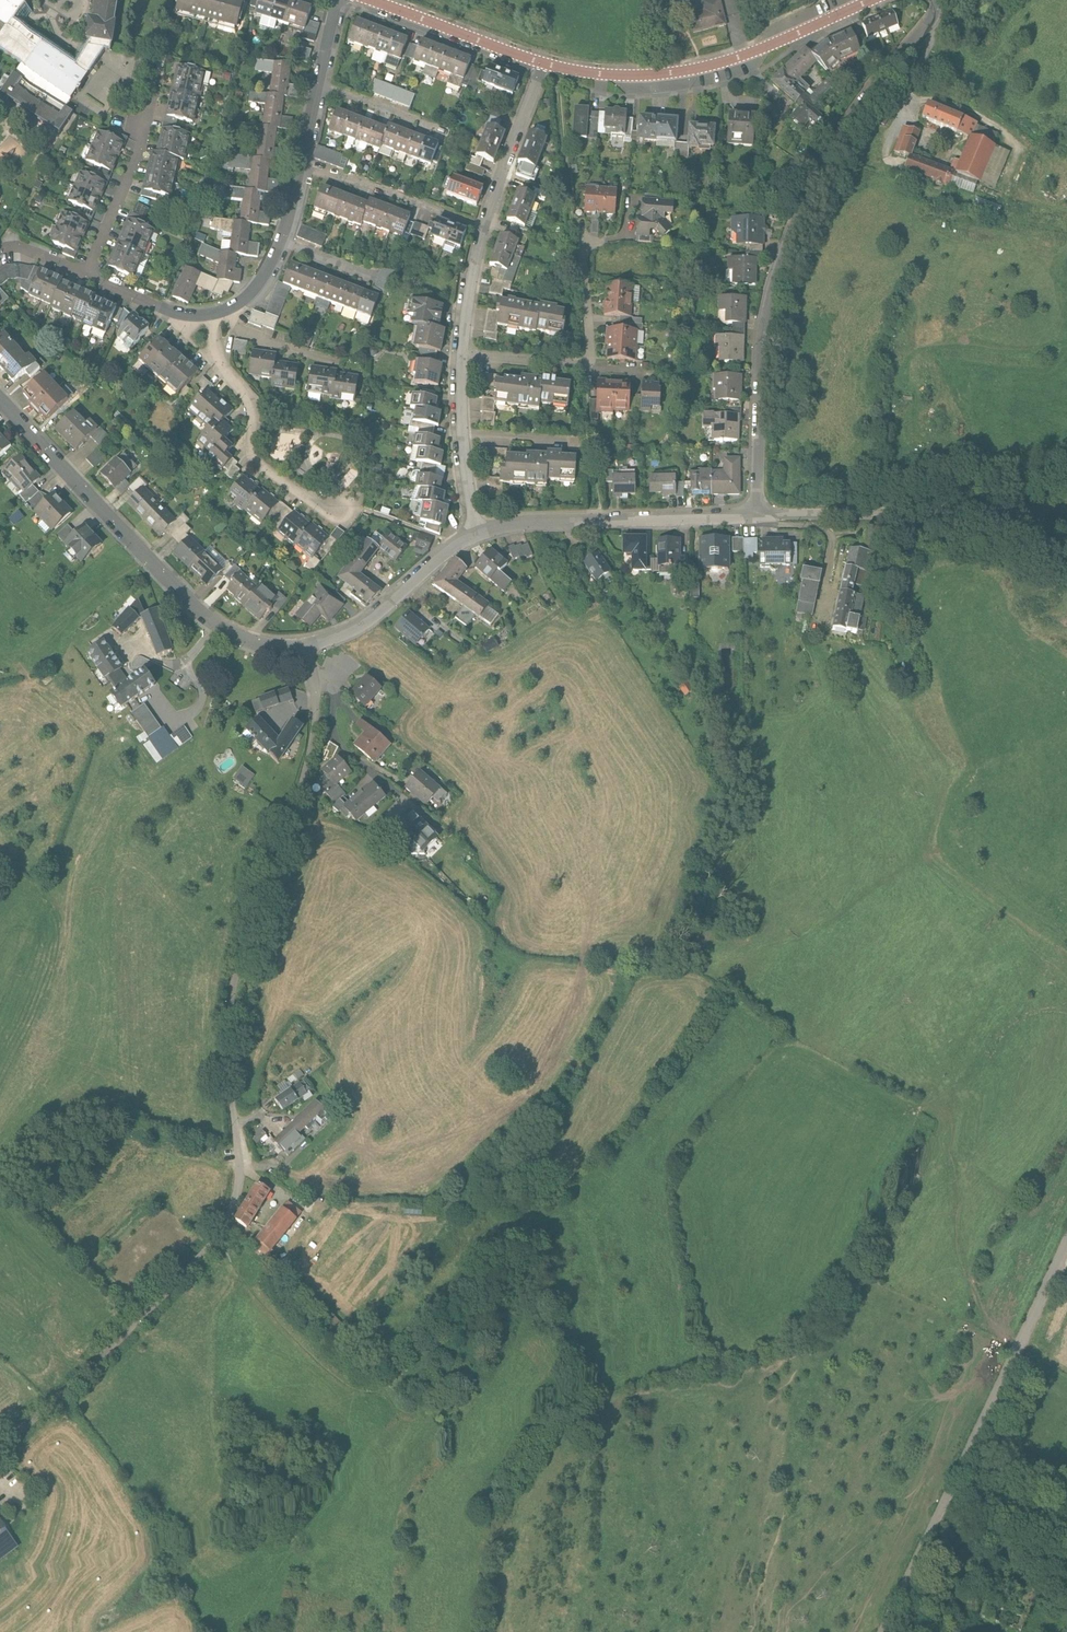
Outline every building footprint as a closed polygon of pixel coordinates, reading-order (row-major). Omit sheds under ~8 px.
[(1,6),(0,7),(0,29),(8,34),(0,46),(0,56),(25,72),(42,49),(68,67),(74,58),(47,40),(27,26),(28,24),(27,22),(30,18),(32,17),(33,17),(33,16),(24,10),(31,0),(5,0),(1,6)] [(112,49),(115,27),(114,27),(117,8),(119,8),(120,0),(99,0),(98,3),(96,3),(93,24),(89,23),(85,44),(112,49)] [(176,14),(207,23),(213,0),(180,0),(176,14)] [(207,23),(237,31),(245,3),(232,0),(213,0),(207,23)] [(261,0),(253,0),(250,9),(257,11),(261,0)] [(257,11),(255,18),(271,23),(277,2),(278,0),(261,0),(257,11)] [(666,17),(681,13),(678,0),(662,0),(666,17)] [(681,13),(687,13),(685,3),(687,2),(686,0),(678,0),(681,13)] [(271,23),(283,27),(290,6),(277,2),(271,23)] [(704,15),(689,18),(693,37),(725,30),(719,2),(701,6),(704,15)] [(290,6),(283,27),(294,30),(294,32),(304,35),(305,30),(307,24),(311,12),(301,9),(290,6)] [(892,19),(881,23),(886,35),(897,31),(892,19)] [(881,23),(872,27),(877,40),(886,35),(881,23)] [(320,28),(307,24),(305,30),(318,34),(320,28)] [(363,49),(370,30),(357,25),(349,45),(362,50),(363,49)] [(867,44),(877,40),(872,27),(862,31),(865,39),(867,44)] [(862,31),(861,28),(854,31),(857,36),(859,42),(865,39),(862,31)] [(8,34),(0,29),(0,46),(8,34)] [(318,34),(305,30),(304,35),(303,36),(316,40),(318,34)] [(382,35),(370,30),(363,49),(375,54),(382,35)] [(395,39),(382,35),(375,54),(387,59),(395,39)] [(316,40),(303,36),(301,42),(314,46),(316,40)] [(857,36),(850,39),(856,51),(862,49),(859,42),(857,36)] [(407,44),(395,39),(387,59),(400,64),(402,59),(407,46),(407,44)] [(822,51),(811,62),(816,68),(826,78),(835,70),(859,59),(856,51),(850,39),(822,51)] [(68,67),(88,81),(105,56),(111,57),(112,49),(85,44),(83,44),(82,46),(83,49),(80,54),(77,54),(74,58),(68,67)] [(414,64),(426,69),(433,49),(421,45),(419,51),(414,63),(414,64)] [(407,46),(402,59),(408,61),(413,49),(407,46)] [(80,92),(88,81),(68,67),(42,49),(25,72),(26,73),(70,104),(71,105),(73,102),(77,96),(79,96),(81,93),(80,92)] [(419,51),(413,49),(408,61),(414,63),(419,51)] [(433,49),(426,69),(438,74),(446,54),(433,49)] [(311,54),(299,50),(297,57),(310,61),(311,54)] [(384,67),(387,59),(375,54),(372,63),(384,67)] [(446,54),(438,74),(450,78),(458,59),(446,54)] [(786,74),(798,86),(816,68),(811,62),(804,55),(786,74)] [(310,61),(297,57),(295,64),(308,67),(310,61)] [(167,61),(159,59),(156,70),(164,72),(167,61)] [(400,64),(387,59),(384,67),(396,72),(400,64)] [(458,59),(450,78),(447,87),(459,92),(461,88),(469,68),(471,64),(458,59)] [(270,99),(284,101),(285,101),(285,94),(298,96),(299,91),(288,89),(290,69),(257,65),(256,75),(273,78),(270,99)] [(475,70),(469,68),(461,88),(467,90),(470,84),(474,73),(475,70)] [(435,83),(438,74),(426,69),(422,78),(435,83)] [(504,76),(489,70),(486,78),(482,87),(497,93),(504,76)] [(176,84),(202,90),(205,77),(196,75),(195,74),(189,72),(187,73),(179,71),(176,84)] [(70,104),(26,73),(20,81),(65,113),(70,104)] [(478,86),(482,76),(474,73),(470,84),(478,87),(478,86)] [(798,86),(786,74),(771,89),(783,99),(795,110),(801,115),(808,106),(802,101),(792,92),(798,86)] [(504,76),(497,93),(512,99),(519,82),(504,76)] [(73,118),(15,82),(2,102),(2,103),(10,107),(60,139),(73,118)] [(827,87),(813,101),(808,106),(801,115),(806,121),(813,111),(814,110),(823,101),(824,103),(835,92),(837,92),(838,91),(830,83),(827,87)] [(199,102),(202,90),(176,84),(173,96),(199,102)] [(379,99),(384,87),(375,84),(371,96),(379,99)] [(807,95),(798,86),(792,92),(802,101),(807,95)] [(385,102),(390,89),(384,87),(379,99),(385,102)] [(391,104),(396,92),(390,89),(385,102),(391,104)] [(397,106),(402,94),(396,92),(391,104),(397,106)] [(297,103),(298,96),(285,94),(285,101),(297,103)] [(403,109),(408,96),(402,94),(397,106),(403,109)] [(808,106),(813,101),(807,95),(802,101),(808,106)] [(199,102),(173,96),(170,108),(196,114),(199,102)] [(414,99),(408,96),(403,109),(410,111),(414,99)] [(263,131),(277,133),(278,126),(292,128),(292,123),(281,122),(284,101),(270,99),(250,97),(249,107),(266,109),(263,131)] [(795,110),(783,99),(773,111),(785,122),(793,113),(795,110)] [(10,107),(2,103),(0,107),(0,120),(2,121),(10,107)] [(193,127),(196,114),(170,108),(167,121),(178,124),(178,125),(183,126),(184,125),(193,127)] [(798,118),(792,125),(794,127),(799,132),(801,134),(807,128),(808,128),(815,134),(817,131),(818,132),(820,129),(819,129),(821,127),(812,118),(817,113),(814,110),(813,111),(806,121),(801,115),(798,118)] [(501,118),(490,113),(487,119),(489,120),(499,124),(501,118)] [(613,116),(605,116),(605,117),(604,138),(611,138),(611,141),(624,142),(625,142),(626,123),(626,117),(620,117),(620,116),(618,114),(615,114),(613,115),(613,116)] [(350,121),(337,115),(329,136),(342,141),(343,140),(350,121)] [(592,117),(575,115),(573,139),(591,141),(592,117)] [(961,129),(927,115),(921,129),(956,144),(961,129)] [(737,120),(729,120),(726,150),(753,152),(754,136),(755,119),(737,118),(737,120)] [(1009,126),(998,118),(994,124),(1005,132),(1009,126)] [(874,130),(884,136),(891,126),(881,119),(874,130)] [(164,127),(176,130),(178,125),(178,124),(167,121),(166,120),(164,127)] [(499,124),(489,120),(486,126),(499,131),(501,124),(499,124)] [(363,125),(350,121),(343,140),(355,145),(363,125)] [(658,124),(640,122),(639,137),(638,145),(656,146),(658,124)] [(633,123),(626,123),(625,142),(624,142),(624,143),(631,144),(632,136),(633,123)] [(677,125),(658,124),(656,146),(675,148),(675,147),(677,125)] [(367,150),(375,130),(363,125),(355,145),(367,150)] [(292,128),(278,126),(277,133),(291,135),(292,128)] [(176,130),(164,127),(162,134),(164,135),(164,134),(173,136),(174,135),(175,135),(176,130)] [(256,164),(270,165),(271,165),(272,159),(285,160),(286,155),(274,154),(277,133),(263,131),(237,128),(236,139),(259,142),(256,164)] [(961,129),(956,144),(968,149),(969,148),(974,136),(975,135),(961,129)] [(381,150),(387,135),(375,130),(367,150),(380,154),(381,150)] [(487,130),(482,145),(499,152),(505,137),(487,130)] [(389,131),(387,135),(381,150),(393,155),(401,135),(389,131)] [(714,133),(689,131),(688,148),(687,153),(688,153),(698,154),(698,151),(713,152),(714,133)] [(173,136),(164,134),(164,135),(161,147),(187,153),(190,140),(181,138),(181,137),(175,135),(174,135),(173,136)] [(406,160),(413,140),(401,135),(393,155),(406,160)] [(969,148),(991,157),(996,145),(974,136),(969,148)] [(524,152),(541,158),(546,143),(529,137),(524,152)] [(917,142),(903,137),(894,163),(907,168),(909,167),(911,161),(917,142)] [(99,138),(93,152),(117,163),(118,160),(120,160),(123,152),(122,151),(123,149),(123,148),(114,144),(114,143),(109,141),(108,142),(99,138)] [(116,138),(114,143),(114,144),(123,148),(123,149),(125,150),(128,143),(116,138)] [(418,164),(425,145),(413,140),(406,160),(418,164)] [(438,149),(425,145),(418,164),(431,169),(432,166),(438,150),(438,149)] [(499,152),(482,145),(476,160),(483,162),(493,166),(499,152)] [(187,153),(161,147),(158,159),(179,164),(184,165),(187,153)] [(991,157),(969,148),(968,149),(958,174),(954,184),(976,193),(978,194),(993,158),(991,157)] [(324,153),(317,150),(313,162),(319,164),(324,153)] [(443,153),(438,150),(432,166),(438,168),(443,153)] [(117,163),(93,152),(87,167),(96,170),(96,172),(101,174),(101,173),(111,177),(111,176),(112,175),(113,174),(117,166),(116,165),(117,163)] [(541,158),(524,152),(518,166),(530,171),(535,173),(541,158)] [(324,153),(319,164),(326,167),(330,155),(324,153)] [(330,155),(326,167),(332,169),(336,158),(330,155)] [(179,164),(158,159),(153,158),(150,170),(176,177),(179,164)] [(336,158),(332,169),(338,171),(342,160),(336,158)] [(1008,164),(993,158),(978,194),(993,200),(1008,164)] [(285,160),(272,159),(271,165),(284,167),(285,160)] [(256,164),(230,160),(228,173),(252,175),(249,196),(261,197),(264,198),(265,191),(277,192),(278,186),(267,185),(270,165),(256,164)] [(342,160),(338,171),(344,174),(348,162),(342,160)] [(483,162),(476,160),(475,163),(470,161),(467,168),(472,169),(479,172),(483,162)] [(909,167),(927,174),(929,168),(911,161),(909,167)] [(530,171),(518,166),(515,176),(527,181),(530,171)] [(954,184),(948,182),(927,174),(909,167),(907,168),(902,182),(948,199),(949,197),(954,184)] [(470,176),(486,182),(489,176),(479,172),(472,169),(470,176)] [(148,183),(173,189),(176,177),(150,170),(148,183)] [(958,174),(952,172),(948,182),(954,184),(958,174)] [(101,173),(101,174),(99,179),(110,184),(113,177),(111,176),(111,177),(101,173)] [(106,189),(96,185),(96,184),(92,182),(90,182),(82,179),(76,193),(99,203),(100,201),(102,201),(105,193),(105,191),(105,190),(106,189)] [(96,185),(106,189),(105,190),(108,190),(110,184),(99,179),(96,184),(96,185)] [(468,188),(453,182),(451,187),(448,195),(447,199),(462,205),(468,188)] [(170,202),(173,189),(148,183),(145,195),(145,196),(158,199),(157,200),(160,201),(162,200),(170,202)] [(949,197),(971,205),(976,193),(954,184),(949,197)] [(448,195),(451,187),(446,185),(443,193),(448,195)] [(38,187),(34,193),(39,196),(43,190),(38,187)] [(483,194),(468,188),(462,205),(476,211),(483,194)] [(584,217),(599,218),(601,193),(599,193),(599,190),(589,189),(589,192),(586,192),(584,217)] [(277,192),(265,191),(264,198),(277,199),(277,192)] [(243,205),(241,228),(250,229),(256,230),(256,223),(269,224),(270,219),(259,218),(261,197),(249,196),(215,192),(213,202),(215,202),(215,201),(217,202),(217,205),(225,206),(225,203),(243,205)] [(99,203),(76,193),(69,207),(78,211),(78,213),(83,214),(83,213),(93,218),(93,217),(94,216),(96,215),(99,207),(98,206),(99,203)] [(342,200),(322,193),(313,217),(325,222),(326,218),(334,221),(342,200)] [(535,193),(532,201),(535,202),(544,206),(547,198),(535,193)] [(617,195),(601,193),(599,218),(615,220),(617,195)] [(158,199),(145,196),(145,195),(143,195),(142,202),(156,205),(157,200),(158,199)] [(518,196),(513,211),(529,217),(535,202),(532,201),(518,196)] [(347,226),(355,205),(342,200),(334,221),(347,226)] [(368,210),(355,205),(347,226),(361,231),(362,227),(368,210)] [(370,206),(368,210),(362,227),(375,232),(383,211),(370,206)] [(642,223),(663,225),(663,219),(671,220),(672,208),(659,207),(644,206),(643,206),(642,223)] [(135,215),(145,219),(147,214),(137,209),(135,215)] [(389,237),(396,217),(383,211),(375,232),(389,237)] [(524,232),(529,217),(513,211),(507,225),(524,232)] [(96,218),(93,217),(93,218),(83,213),(83,214),(81,219),(93,225),(96,218)] [(133,220),(143,224),(145,219),(135,215),(133,220)] [(408,227),(410,222),(396,217),(389,237),(402,242),(403,239),(408,227)] [(88,230),(78,225),(78,224),(74,223),(73,223),(64,219),(58,234),(82,244),(83,242),(84,241),(87,233),(87,232),(88,230)] [(78,225),(88,230),(90,231),(93,225),(81,219),(78,224),(78,225)] [(130,226),(140,230),(141,229),(143,224),(133,220),(131,219),(128,226),(130,226)] [(269,224),(256,223),(256,230),(269,231),(269,224)] [(642,223),(638,223),(637,240),(648,241),(649,234),(654,234),(656,236),(662,242),(671,235),(663,225),(642,223)] [(233,240),(229,259),(237,260),(247,262),(248,249),(250,229),(241,228),(213,224),(211,234),(233,240)] [(452,231),(437,225),(435,231),(430,229),(429,233),(429,234),(433,235),(431,242),(445,247),(452,231)] [(140,230),(130,226),(125,238),(149,248),(154,236),(146,233),(145,231),(141,229),(140,230)] [(414,229),(408,227),(403,239),(409,241),(410,240),(414,229)] [(763,227),(731,227),(731,236),(730,248),(736,251),(738,251),(737,254),(749,254),(762,255),(763,242),(765,242),(767,240),(767,238),(765,236),(763,236),(763,227)] [(417,243),(422,231),(415,228),(414,229),(410,240),(417,243)] [(302,231),(297,242),(304,245),(308,233),(302,231)] [(429,233),(422,231),(417,243),(424,245),(429,234),(429,233)] [(466,236),(452,231),(445,247),(456,251),(460,253),(466,236)] [(519,232),(516,238),(527,242),(528,242),(530,236),(519,232)] [(308,233),(304,245),(310,247),(314,236),(308,233)] [(82,244),(58,234),(52,248),(60,252),(61,253),(65,255),(65,254),(75,258),(76,258),(76,256),(78,256),(81,248),(81,246),(82,244)] [(314,236),(310,247),(316,250),(320,238),(314,236)] [(119,249),(144,260),(149,248),(125,238),(119,249)] [(320,238),(316,250),(322,252),(326,241),(320,238)] [(513,246),(518,247),(518,248),(524,250),(527,242),(516,238),(513,246)] [(495,256),(512,262),(516,252),(518,248),(518,247),(513,246),(501,241),(495,256)] [(454,255),(456,251),(445,247),(443,253),(454,257),(454,255)] [(114,261),(138,272),(144,260),(119,249),(114,261)] [(248,249),(247,262),(258,263),(259,250),(248,249)] [(219,270),(217,287),(233,289),(240,289),(242,276),(235,276),(237,260),(229,259),(220,258),(203,251),(198,261),(219,270)] [(516,252),(512,262),(520,265),(524,255),(516,252)] [(76,258),(75,258),(65,254),(65,255),(63,260),(75,265),(78,259),(76,258)] [(507,277),(512,262),(495,256),(490,270),(493,272),(507,277)] [(133,284),(138,272),(114,261),(109,273),(119,278),(119,279),(124,281),(125,280),(133,284)] [(512,262),(507,277),(512,279),(509,288),(511,289),(520,265),(512,262)] [(746,267),(728,267),(727,280),(735,280),(735,293),(754,293),(755,268),(755,267),(746,267)] [(312,278),(292,269),(284,290),(291,293),(304,298),(312,278)] [(119,278),(109,273),(108,272),(105,279),(116,284),(119,279),(119,278)] [(492,285),(509,288),(512,279),(507,277),(493,272),(490,282),(489,285),(492,285)] [(217,287),(186,273),(174,304),(189,310),(198,290),(214,297),(215,294),(218,287),(217,287)] [(37,286),(41,278),(42,277),(35,274),(29,289),(23,289),(22,289),(22,298),(30,301),(34,294),(33,293),(36,286),(37,286)] [(29,289),(35,274),(22,274),(23,289),(29,289)] [(10,289),(9,275),(5,275),(0,279),(0,284),(7,292),(10,289)] [(396,277),(381,275),(380,281),(392,286),(396,277)] [(30,302),(41,307),(52,283),(51,282),(50,281),(43,278),(42,278),(41,278),(37,286),(36,286),(33,293),(34,294),(30,301),(30,302)] [(304,298),(318,303),(326,283),(312,278),(304,298)] [(390,292),(392,286),(380,281),(378,287),(390,292)] [(41,307),(52,312),(53,312),(62,290),(63,288),(62,287),(62,286),(55,283),(53,283),(52,283),(41,307)] [(318,303),(331,308),(339,288),(326,283),(318,303)] [(509,288),(492,285),(490,292),(503,295),(510,296),(511,289),(509,288)] [(231,293),(218,287),(215,294),(224,298),(228,300),(231,293)] [(386,301),(390,292),(378,287),(374,293),(381,297),(381,298),(386,301)] [(291,293),(284,290),(279,288),(276,295),(288,300),(291,293)] [(331,308),(344,313),(352,293),(339,288),(331,308)] [(63,290),(62,290),(53,312),(52,312),(51,314),(54,315),(61,318),(63,319),(73,294),(72,294),(71,292),(65,290),(63,290)] [(606,291),(605,306),(631,308),(632,293),(613,291),(606,291)] [(502,301),(503,295),(490,292),(489,299),(502,301)] [(344,313),(357,319),(365,298),(352,293),(344,313)] [(365,298),(357,319),(371,324),(381,298),(381,297),(374,293),(372,301),(365,298)] [(73,294),(63,319),(65,320),(72,323),(74,323),(84,299),(83,299),(83,297),(76,294),(75,295),(73,294)] [(222,303),(224,298),(215,294),(214,297),(212,299),(222,303)] [(274,301),(286,306),(288,300),(276,295),(274,301)] [(1,318),(10,309),(0,297),(0,316),(1,318)] [(83,327),(84,328),(85,328),(94,306),(95,304),(94,304),(93,302),(87,299),(85,300),(84,299),(74,323),(76,324),(83,327)] [(272,307),(284,312),(286,306),(274,301),(272,307)] [(411,301),(411,308),(423,310),(424,304),(411,301)] [(507,308),(498,306),(496,318),(500,318),(497,331),(498,332),(535,339),(536,337),(562,342),(563,338),(565,327),(562,327),(564,318),(556,316),(557,313),(540,310),(539,313),(531,312),(531,311),(524,310),(524,311),(515,310),(515,307),(508,305),(507,308)] [(93,334),(95,335),(105,311),(104,310),(104,309),(97,306),(96,307),(94,306),(85,328),(84,328),(84,330),(86,331),(93,334)] [(630,323),(631,308),(605,306),(604,321),(619,322),(630,323)] [(744,307),(719,306),(718,320),(726,320),(726,332),(732,332),(744,332),(744,307)] [(269,313),(281,318),(284,312),(272,307),(269,313)] [(414,322),(412,330),(419,332),(437,335),(439,327),(440,328),(442,320),(441,319),(442,314),(423,310),(411,308),(408,321),(414,322)] [(105,311),(95,335),(106,340),(110,332),(111,332),(113,326),(112,326),(117,316),(116,316),(115,315),(115,314),(108,311),(107,311),(105,311)] [(267,320),(279,324),(281,318),(269,313),(267,320)] [(116,316),(117,316),(112,326),(113,326),(118,329),(123,317),(117,314),(116,316)] [(126,330),(133,322),(125,315),(124,315),(123,317),(118,329),(116,333),(122,338),(126,330)] [(500,318),(496,318),(488,316),(484,338),(485,338),(496,340),(498,332),(497,331),(500,318)] [(279,324),(267,320),(266,320),(266,322),(253,317),(249,329),(262,334),(262,332),(274,337),(279,324)] [(131,357),(137,350),(138,350),(141,347),(141,346),(149,336),(149,334),(143,329),(141,329),(140,329),(138,327),(139,327),(138,324),(136,322),(133,322),(126,330),(122,338),(118,345),(124,351),(125,354),(128,357),(131,357)] [(437,335),(419,332),(415,353),(420,354),(437,358),(441,358),(444,337),(437,335)] [(104,346),(106,340),(95,335),(92,341),(104,346)] [(629,336),(607,335),(606,350),(608,350),(637,352),(638,337),(629,336)] [(485,338),(484,345),(496,347),(497,340),(496,340),(485,338)] [(562,342),(560,350),(571,353),(571,350),(571,339),(563,338),(562,342)] [(732,339),(732,346),(742,346),(742,350),(743,350),(744,339),(732,339)] [(163,349),(159,345),(139,367),(149,376),(169,354),(170,353),(164,349),(163,349)] [(732,346),(716,345),(716,358),(720,358),(720,372),(741,372),(742,350),(742,346),(732,346)] [(4,346),(2,348),(0,350),(0,376),(15,393),(27,381),(37,372),(29,364),(25,368),(4,346)] [(233,359),(239,361),(241,348),(235,346),(233,359)] [(248,349),(241,348),(239,361),(246,362),(248,349)] [(637,352),(608,350),(607,365),(635,368),(637,352)] [(159,385),(179,362),(174,357),(173,358),(169,354),(149,376),(159,385)] [(369,355),(367,359),(370,362),(373,363),(376,361),(377,357),(375,354),(372,354),(369,355)] [(437,358),(420,354),(419,361),(421,361),(436,364),(437,358)] [(275,368),(276,369),(277,361),(265,359),(253,357),(250,382),(272,385),(273,385),(275,368)] [(436,364),(421,361),(419,367),(435,370),(436,364)] [(179,362),(159,385),(178,402),(179,403),(187,394),(199,379),(179,362)] [(417,381),(415,389),(437,393),(442,372),(435,370),(419,367),(416,367),(414,380),(417,381)] [(272,385),(271,393),(295,397),(298,372),(286,370),(276,369),(275,368),(273,385),(272,385)] [(101,372),(97,371),(94,372),(92,376),(98,379),(101,372)] [(27,381),(31,386),(39,379),(41,377),(37,372),(27,381)] [(326,376),(312,374),(308,400),(332,404),(332,407),(354,410),(355,404),(358,384),(332,380),(332,377),(326,376)] [(22,395),(27,400),(44,384),(39,379),(31,386),(22,395)] [(495,395),(496,388),(496,382),(477,380),(475,393),(495,395)] [(45,383),(44,384),(27,400),(25,402),(48,427),(68,408),(61,400),(57,395),(57,396),(45,383)] [(213,392),(203,383),(193,394),(203,403),(213,392)] [(503,389),(496,388),(495,395),(494,399),(496,400),(495,406),(495,411),(539,416),(539,411),(567,415),(570,391),(555,389),(556,385),(542,383),(542,387),(536,386),(536,385),(534,385),(521,383),(521,388),(504,385),(503,389)] [(741,385),(713,385),(713,411),(727,411),(740,411),(739,411),(739,404),(740,404),(741,385)] [(606,387),(598,387),(597,407),(597,416),(598,417),(613,417),(614,391),(606,391),(606,387)] [(621,391),(614,391),(613,417),(628,418),(628,405),(629,388),(621,388),(621,391)] [(653,389),(642,389),(642,396),(642,397),(642,403),(641,404),(641,419),(650,419),(650,416),(653,414),(659,414),(660,396),(659,396),(659,391),(653,391),(653,389)] [(191,398),(187,394),(179,403),(178,402),(176,404),(181,409),(191,398)] [(423,397),(421,404),(434,406),(436,400),(423,397)] [(210,436),(219,426),(223,429),(233,417),(222,407),(220,409),(208,399),(191,417),(210,436)] [(421,404),(413,402),(411,415),(416,416),(435,420),(437,407),(434,406),(421,404)] [(495,411),(495,406),(482,404),(480,419),(482,419),(483,419),(494,420),(495,411)] [(597,416),(597,407),(589,406),(591,426),(597,426),(598,417),(597,416)] [(435,420),(416,416),(414,429),(435,433),(438,434),(441,421),(435,420)] [(726,418),(726,424),(737,424),(737,431),(740,431),(740,418),(726,418)] [(483,419),(482,419),(481,432),(494,434),(495,420),(494,420),(483,419)] [(85,434),(73,422),(57,438),(77,459),(91,445),(98,438),(89,430),(85,434)] [(726,424),(703,424),(702,436),(703,436),(714,436),(713,450),(719,450),(719,452),(722,452),(722,450),(737,451),(737,431),(737,424),(726,424)] [(219,426),(210,436),(197,447),(210,460),(224,447),(233,438),(223,429),(219,426)] [(419,437),(434,440),(435,433),(414,429),(411,428),(409,435),(419,437)] [(101,435),(98,438),(91,445),(101,454),(110,445),(101,435)] [(419,437),(409,435),(408,441),(416,443),(418,443),(419,437)] [(713,451),(713,450),(714,436),(703,436),(708,451),(713,451)] [(418,443),(433,446),(434,440),(419,437),(418,443)] [(418,443),(416,443),(414,456),(419,457),(438,461),(440,447),(433,446),(418,443)] [(12,457),(0,445),(0,469),(12,457)] [(224,447),(210,460),(206,463),(222,478),(225,476),(233,467),(227,461),(233,455),(224,447)] [(419,457),(414,456),(411,469),(416,470),(419,457)] [(507,457),(481,456),(480,469),(506,470),(506,464),(507,457)] [(438,461),(419,457),(416,470),(422,471),(435,473),(441,474),(443,462),(438,461)] [(105,468),(96,459),(87,467),(96,477),(105,468)] [(502,491),(546,493),(547,488),(574,489),(576,465),(561,465),(561,460),(547,459),(547,464),(541,464),(541,462),(526,462),(526,466),(517,465),(517,464),(506,464),(506,470),(506,476),(500,476),(500,487),(500,491),(502,491)] [(117,468),(102,484),(115,497),(116,497),(125,488),(131,482),(130,482),(136,476),(124,463),(118,469),(117,468)] [(233,467),(225,476),(230,481),(227,484),(232,488),(238,481),(241,478),(236,474),(238,471),(233,467)] [(22,468),(3,485),(10,493),(14,489),(25,501),(25,502),(33,494),(40,487),(22,468)] [(723,484),(710,484),(710,504),(738,504),(739,469),(723,469),(723,484)] [(383,473),(372,471),(371,480),(381,482),(383,473)] [(421,477),(434,480),(435,473),(422,471),(421,477)] [(435,473),(434,480),(436,480),(445,482),(446,475),(441,474),(435,473)] [(420,484),(435,487),(436,480),(434,480),(421,477),(421,480),(420,484)] [(606,490),(612,490),(612,485),(612,478),(603,478),(606,490)] [(420,484),(421,480),(417,479),(413,480),(411,484),(412,488),(415,490),(417,490),(418,483),(420,484)] [(234,497),(243,486),(238,481),(232,488),(229,493),(234,497)] [(710,504),(710,484),(710,481),(690,481),(690,492),(690,504),(691,504),(710,504)] [(420,484),(418,483),(417,490),(415,497),(421,498),(440,501),(442,488),(435,487),(420,484)] [(234,497),(227,506),(244,520),(245,518),(261,499),(244,485),(243,486),(234,497)] [(634,485),(612,485),(612,490),(613,506),(621,506),(621,503),(635,502),(634,485)] [(675,485),(649,486),(649,501),(662,501),(662,505),(675,505),(675,493),(675,485)] [(136,501),(146,491),(141,486),(132,494),(131,495),(136,501)] [(500,491),(500,487),(488,486),(487,493),(489,493),(489,499),(489,506),(502,507),(503,500),(502,500),(502,491),(500,491)] [(131,495),(132,494),(125,488),(116,497),(123,504),(131,495)] [(138,503),(129,511),(145,528),(158,515),(160,513),(144,498),(148,494),(146,491),(136,501),(138,503)] [(683,506),(683,492),(675,493),(675,505),(675,506),(683,506)] [(690,492),(683,492),(683,506),(691,506),(691,504),(690,504),(690,492)] [(39,501),(33,494),(25,502),(25,501),(20,505),(27,512),(39,501)] [(262,497),(261,499),(245,518),(262,532),(270,523),(279,512),(279,511),(262,497)] [(411,509),(413,509),(418,510),(421,498),(415,497),(415,498),(411,509)] [(440,501),(421,498),(418,510),(424,512),(443,515),(444,508),(445,502),(440,501)] [(36,521),(48,511),(44,507),(44,506),(40,501),(39,501),(27,512),(36,521)] [(42,527),(53,539),(72,521),(56,503),(48,511),(36,521),(37,522),(42,527)] [(409,521),(421,525),(424,512),(418,510),(413,509),(409,521)] [(276,528),(287,516),(280,510),(279,511),(279,512),(270,523),(276,528)] [(443,515),(424,512),(421,525),(420,529),(426,532),(431,533),(442,535),(445,536),(448,516),(443,515)] [(158,515),(145,528),(161,544),(168,538),(170,540),(181,528),(179,526),(175,530),(166,520),(164,521),(158,515)] [(294,521),(287,516),(276,528),(271,535),(277,541),(294,521)] [(383,516),(381,521),(389,524),(391,519),(383,516)] [(294,521),(277,541),(294,555),(295,554),(312,534),(295,520),(294,521)] [(22,521),(11,531),(17,537),(27,528),(22,521)] [(175,544),(186,533),(181,528),(170,540),(175,544)] [(418,536),(425,538),(426,532),(420,529),(418,536)] [(313,532),(312,534),(295,554),(310,566),(312,568),(314,565),(321,557),(330,547),(329,546),(313,532)] [(440,544),(442,535),(431,533),(426,532),(425,538),(440,544)] [(66,553),(77,543),(69,533),(57,544),(66,553)] [(180,550),(186,543),(191,538),(186,533),(175,544),(180,550)] [(77,543),(66,553),(70,557),(67,560),(76,568),(78,566),(83,571),(102,553),(86,535),(77,543)] [(337,536),(331,545),(337,551),(344,541),(337,536)] [(861,558),(871,560),(870,542),(865,542),(861,558)] [(190,576),(204,561),(186,543),(180,550),(184,553),(181,556),(184,559),(179,565),(190,576)] [(379,557),(396,571),(407,557),(389,543),(383,549),(378,556),(379,557)] [(377,544),(371,551),(378,556),(383,549),(377,544)] [(428,560),(433,548),(421,544),(417,556),(428,560)] [(329,546),(330,547),(321,557),(327,563),(338,551),(337,551),(331,545),(330,545),(329,546)] [(360,561),(368,550),(363,546),(355,557),(360,561)] [(644,548),(624,548),(624,563),(632,563),(632,567),(633,567),(633,579),(644,579),(644,566),(644,548)] [(358,584),(379,557),(378,556),(371,551),(369,549),(368,550),(360,561),(348,576),(358,584)] [(679,549),(658,549),(658,583),(669,582),(669,581),(678,581),(679,581),(679,579),(679,566),(679,549)] [(728,549),(699,549),(699,579),(728,579),(728,549)] [(731,549),(732,562),(742,562),(742,549),(731,549)] [(755,549),(742,549),(743,569),(751,569),(751,563),(756,563),(755,549)] [(780,551),(762,551),(762,563),(759,563),(759,578),(769,578),(769,579),(769,580),(770,580),(770,581),(771,581),(771,582),(772,582),(773,582),(774,582),(775,582),(776,582),(777,582),(777,581),(778,581),(778,580),(779,580),(779,579),(779,578),(788,578),(788,555),(780,555),(780,551)] [(528,552),(521,555),(526,565),(526,567),(532,564),(528,552)] [(519,565),(514,555),(514,553),(508,556),(513,568),(519,565)] [(526,565),(521,555),(520,553),(514,555),(519,565),(520,567),(526,565)] [(223,578),(228,572),(210,555),(204,561),(223,578)] [(860,566),(872,569),(871,560),(861,558),(860,557),(858,566),(860,566)] [(476,576),(504,601),(511,592),(500,582),(507,573),(490,559),(476,576)] [(190,576),(209,593),(220,581),(223,578),(204,561),(190,576)] [(597,563),(583,572),(596,591),(600,588),(609,583),(610,582),(597,563)] [(858,566),(848,564),(844,583),(855,586),(858,575),(860,566),(858,566)] [(230,573),(234,576),(235,574),(241,569),(237,565),(230,573)] [(312,568),(310,566),(305,575),(314,579),(321,570),(314,565),(312,568)] [(870,577),(872,569),(860,566),(858,575),(870,577)] [(475,624),(479,627),(486,616),(487,616),(454,592),(466,577),(455,568),(443,584),(440,582),(432,593),(463,616),(475,624)] [(228,572),(223,578),(220,581),(225,586),(226,585),(234,576),(230,573),(229,571),(228,572)] [(231,589),(232,589),(232,588),(232,587),(232,586),(233,586),(233,585),(234,585),(235,585),(236,586),(237,586),(240,582),(242,580),(235,574),(234,576),(226,585),(231,589)] [(870,577),(858,575),(855,586),(867,588),(870,577)] [(358,584),(348,576),(340,587),(355,598),(361,603),(365,606),(363,608),(368,612),(381,601),(358,584)] [(783,578),(783,582),(777,582),(778,593),(793,593),(792,578),(783,578)] [(234,606),(243,614),(257,597),(246,587),(240,582),(237,586),(236,586),(235,585),(234,585),(233,585),(233,586),(232,586),(232,587),(232,588),(232,589),(232,590),(233,592),(228,598),(235,605),(234,606)] [(609,583),(600,588),(605,595),(613,590),(609,583)] [(815,585),(802,583),(800,594),(802,594),(816,596),(819,586),(818,586),(815,585)] [(855,586),(844,583),(839,608),(850,610),(852,601),(855,586)] [(852,601),(864,604),(867,588),(855,586),(852,601)] [(699,593),(689,594),(690,607),(699,607),(699,593)] [(257,597),(243,614),(260,629),(267,621),(270,621),(272,619),(271,616),(273,614),(274,613),(275,608),(275,607),(260,594),(257,597)] [(816,596),(802,594),(798,616),(812,618),(816,596)] [(368,612),(363,608),(365,606),(361,603),(355,598),(351,603),(365,615),(368,612)] [(319,599),(298,625),(308,633),(313,633),(321,623),(327,628),(333,621),(336,623),(343,615),(342,614),(331,605),(324,599),(322,602),(319,599)] [(335,600),(331,605),(342,614),(346,610),(335,600)] [(274,613),(273,614),(279,620),(288,610),(279,602),(275,607),(275,608),(274,613)] [(850,610),(839,608),(831,644),(845,647),(853,611),(853,610),(850,610)] [(138,610),(131,618),(141,627),(143,625),(144,624),(138,610)] [(861,613),(853,611),(845,647),(854,649),(855,646),(857,634),(861,613)] [(466,635),(475,624),(463,616),(455,627),(466,635)] [(486,616),(479,627),(490,635),(498,625),(486,616)] [(809,629),(812,618),(798,616),(796,627),(809,629)] [(141,627),(131,618),(114,638),(122,645),(141,627)] [(158,618),(144,624),(143,625),(159,663),(159,664),(160,664),(161,665),(173,660),(158,618)] [(402,629),(396,637),(415,653),(421,647),(422,648),(429,640),(409,623),(403,631),(402,629)] [(857,634),(855,646),(861,647),(864,636),(857,634)] [(99,648),(95,643),(75,656),(80,662),(99,648)] [(86,658),(89,662),(101,654),(98,649),(86,658)] [(493,649),(482,655),(486,662),(497,655),(493,649)] [(101,654),(89,662),(100,679),(99,680),(105,689),(107,688),(107,689),(109,688),(118,681),(123,678),(105,651),(101,654)] [(76,661),(69,667),(72,671),(80,666),(76,661)] [(124,717),(156,695),(145,680),(126,693),(117,700),(113,702),(124,717)] [(117,700),(126,693),(118,681),(109,688),(117,700)] [(367,688),(352,707),(365,718),(380,700),(367,688)] [(678,695),(685,704),(693,699),(687,689),(678,695)] [(289,700),(276,705),(279,715),(290,711),(293,710),(289,700)] [(279,715),(276,705),(275,705),(260,710),(264,721),(279,715)] [(264,721),(260,710),(254,713),(258,723),(264,721)] [(145,714),(133,723),(149,747),(162,738),(145,714)] [(280,752),(259,729),(247,740),(278,774),(303,738),(293,731),(280,752)] [(391,757),(362,732),(357,738),(366,746),(355,758),(375,775),(391,757)] [(157,773),(193,748),(185,737),(169,748),(162,738),(149,747),(151,750),(144,755),(157,773)] [(339,760),(330,753),(322,768),(330,771),(339,760)] [(351,785),(339,771),(325,783),(327,787),(323,796),(329,803),(327,805),(338,818),(344,811),(346,809),(336,797),(351,785)] [(255,787),(242,778),(233,790),(246,800),(255,787)] [(416,792),(420,786),(414,781),(410,786),(416,792)] [(416,792),(406,803),(426,820),(433,812),(439,817),(440,818),(441,818),(441,817),(447,809),(420,786),(416,792)] [(350,817),(345,821),(345,822),(351,829),(357,836),(385,812),(373,797),(350,817)] [(345,821),(350,817),(344,811),(338,818),(334,822),(340,827),(341,825),(345,822),(345,821)] [(345,822),(341,825),(348,832),(351,829),(345,822)] [(410,826),(395,840),(412,858),(422,869),(425,866),(437,854),(410,826)] [(392,857),(389,862),(398,868),(401,864),(392,857)] [(422,869),(412,858),(412,871),(425,871),(425,866),(422,869)] [(277,1104),(281,1111),(293,1104),(292,1102),(305,1093),(301,1087),(288,1096),(289,1099),(287,1100),(286,1098),(277,1104)] [(274,1116),(283,1128),(308,1111),(306,1108),(309,1105),(304,1098),(301,1100),(300,1099),(293,1104),(281,1111),(274,1116)] [(275,1157),(289,1172),(306,1156),(300,1150),(324,1126),(315,1117),(275,1157)] [(233,1235),(247,1244),(270,1207),(256,1198),(233,1235)] [(422,1218),(405,1218),(404,1226),(422,1226),(422,1218)] [(255,1255),(271,1267),(297,1235),(282,1222),(255,1255)] [(11,1567),(21,1561),(0,1529),(0,1555),(11,1567)] [(12,1569),(11,1567),(0,1555),(0,1577),(12,1569)]
